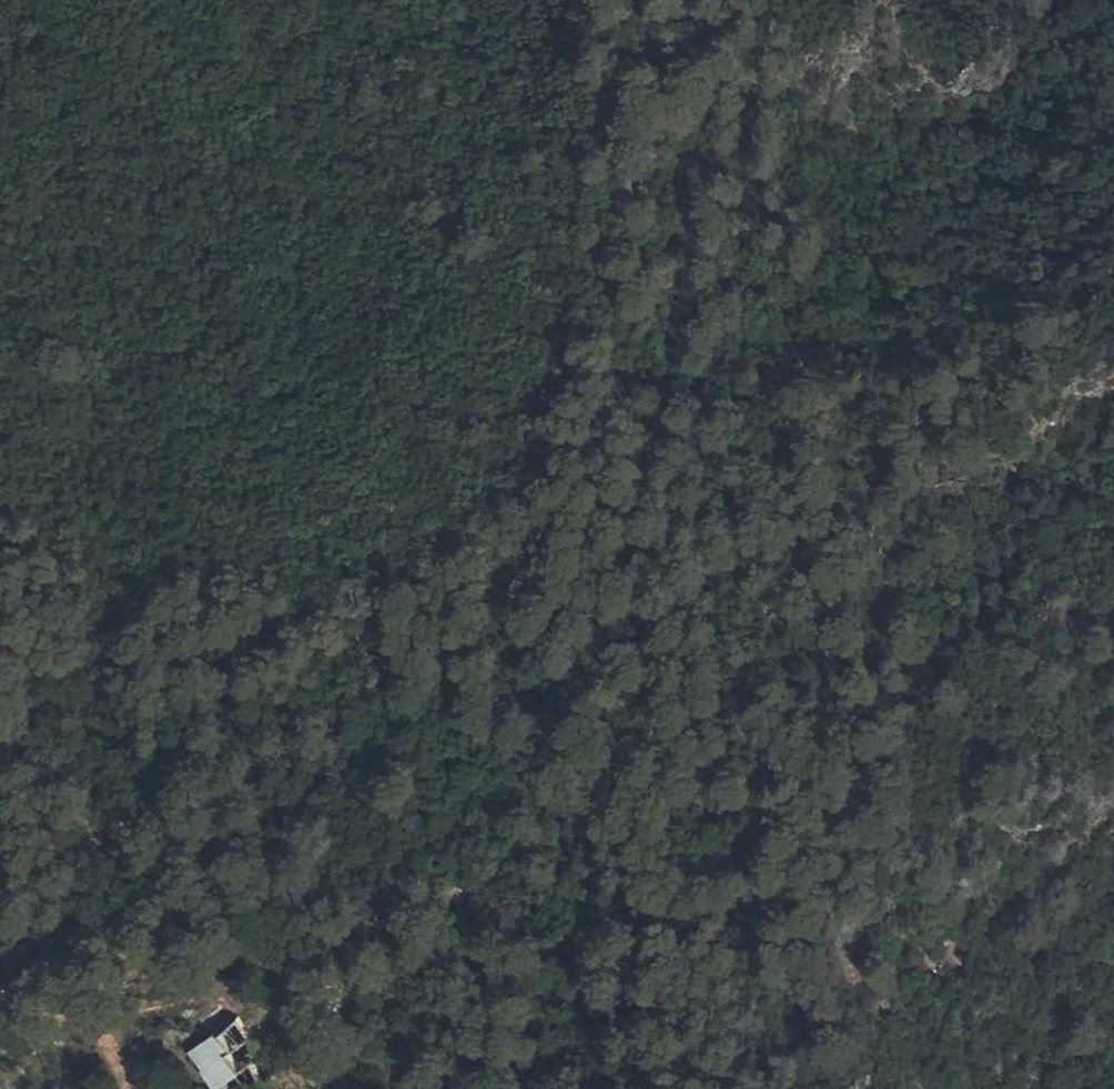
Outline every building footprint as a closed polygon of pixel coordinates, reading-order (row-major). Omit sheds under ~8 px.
[(218,1031),(231,1046),(255,1028),(243,1011),(218,1031)] [(268,1078),(253,1054),(266,1044),(255,1028),(231,1046),(218,1031),(198,1047),(207,1055),(204,1058),(215,1072),(218,1070),(233,1088),(242,1088),(261,1083),(268,1078)]
